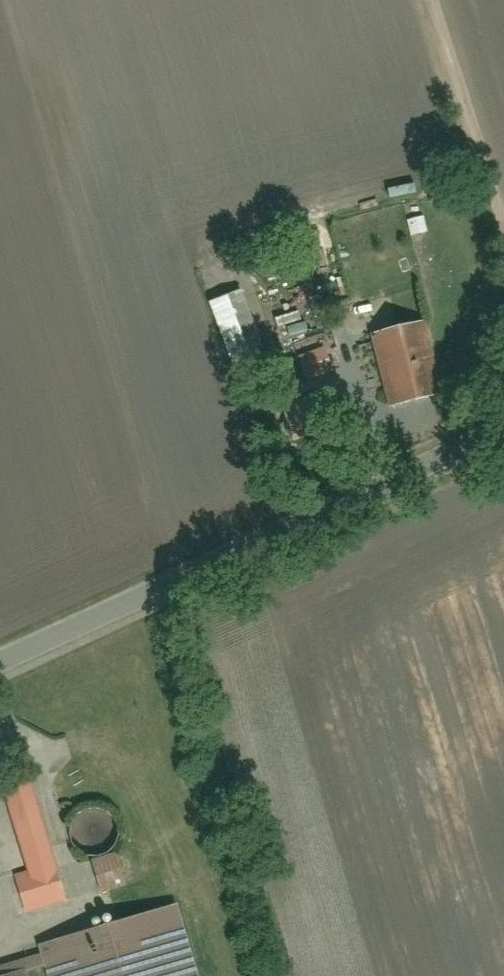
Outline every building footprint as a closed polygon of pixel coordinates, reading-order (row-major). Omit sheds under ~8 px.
[(245,293),(210,307),(238,382),(274,369),(245,293)] [(438,324),(382,337),(397,406),(453,394),(438,324)] [(307,355),(315,387),(348,379),(340,347),(307,355)] [(22,879),(29,918),(74,910),(68,880),(69,879),(39,773),(6,782),(33,877),(22,879)] [(84,815),(76,830),(80,849),(91,856),(110,856),(121,844),(123,829),(115,815),(101,810),(84,815)] [(120,860),(97,867),(105,896),(128,889),(120,860)] [(48,949),(57,975),(211,975),(188,904),(48,949)]
